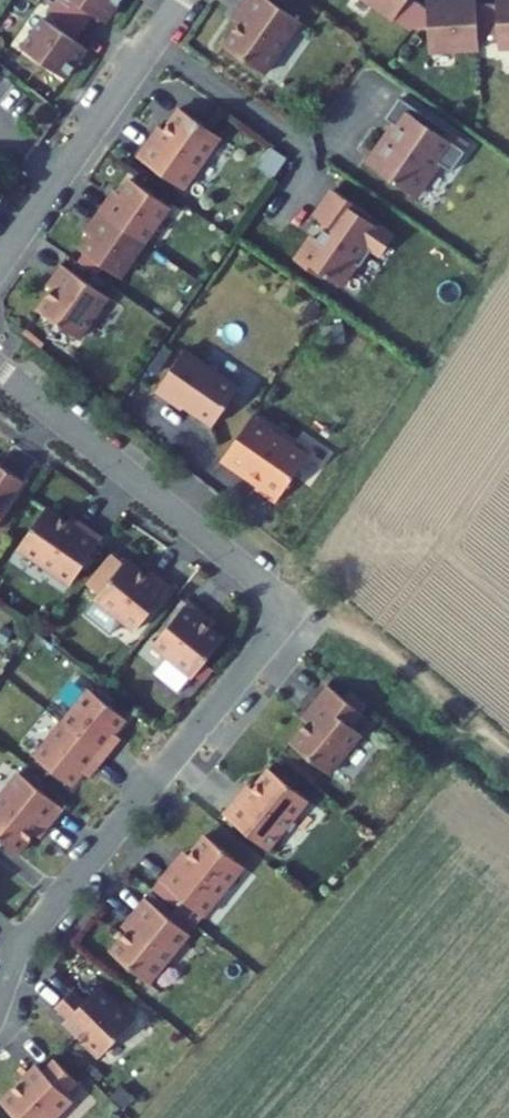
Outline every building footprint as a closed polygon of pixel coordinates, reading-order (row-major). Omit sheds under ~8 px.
[(4,44),(47,75),(61,55),(58,54),(66,43),(58,37),(67,23),(76,11),(84,16),(92,5),(94,7),(99,0),(35,0),(4,44)] [(252,0),(225,0),(216,12),(223,17),(219,22),(203,45),(245,73),(281,20),(252,0)] [(391,28),(393,26),(406,25),(408,50),(458,47),(458,38),(477,37),(477,46),(508,44),(508,0),(475,0),(475,1),(456,2),(455,0),(405,0),(406,3),(401,0),(350,0),(391,28)] [(223,17),(216,12),(212,18),(219,22),(223,17)] [(373,138),(355,162),(357,163),(354,167),(395,196),(410,173),(415,176),(424,162),(437,171),(451,151),(430,137),(434,131),(387,98),(372,119),(385,128),(376,141),(373,138)] [(125,141),(109,167),(157,198),(192,144),(150,117),(136,139),(132,145),(125,141)] [(129,135),(125,141),(132,145),(136,139),(129,135)] [(112,250),(136,213),(94,187),(84,203),(80,209),(73,205),(64,219),(112,250)] [(298,238),(281,263),(302,277),(304,273),(325,288),(341,265),(345,268),(358,250),(367,256),(378,239),(355,223),(358,219),(319,192),(300,218),(312,226),(302,241),(298,238)] [(77,198),(73,205),(80,209),(84,203),(77,198)] [(112,250),(64,219),(55,234),(61,238),(57,243),(47,259),(89,287),(112,250)] [(61,238),(55,234),(51,240),(57,243),(61,238)] [(81,310),(33,278),(23,293),(30,298),(26,303),(11,326),(52,353),(81,310)] [(30,298),(23,293),(19,299),(26,303),(30,298)] [(161,361),(132,402),(155,418),(160,417),(188,437),(215,400),(161,361)] [(284,467),(229,427),(195,474),(220,491),(222,488),(233,496),(230,501),(250,515),(284,467)] [(83,531),(58,513),(54,520),(48,516),(26,500),(0,538),(0,543),(51,578),(83,531)] [(54,520),(58,513),(53,509),(48,516),(54,520)] [(115,624),(151,580),(137,569),(132,575),(127,570),(106,553),(75,591),(115,624)] [(132,575),(137,569),(132,564),(127,570),(132,575)] [(182,605),(168,594),(132,638),(172,671),(203,633),(183,616),(177,611),(182,605)] [(187,610),(182,605),(177,611),(183,616),(187,610)] [(40,715),(84,751),(95,738),(89,733),(94,727),(106,712),(67,681),(40,715)] [(308,730),(292,751),(330,782),(363,743),(353,735),(363,722),(329,693),(307,720),(313,725),(308,730)] [(40,715),(12,748),(51,780),(63,765),(68,759),(73,764),(84,751),(40,715)] [(313,725),(307,720),(302,726),(308,730),(313,725)] [(89,733),(95,738),(100,732),(94,727),(89,733)] [(69,770),(73,764),(68,759),(63,765),(69,770)] [(43,802),(0,767),(0,842),(13,826),(18,820),(24,825),(43,802)] [(243,798),(224,821),(268,858),(309,808),(270,777),(253,797),(249,803),(243,798)] [(248,792),(243,798),(249,803),(253,797),(248,792)] [(19,831),(24,825),(18,820),(13,826),(19,831)] [(179,864),(159,887),(204,924),(244,874),(206,842),(189,863),(185,869),(179,864)] [(183,858),(179,864),(185,869),(189,863),(183,858)] [(190,941),(145,905),(126,928),(132,933),(128,939),(111,960),(149,991),(190,941)] [(132,933),(126,928),(122,934),(128,939),(132,933)] [(69,1024),(64,1029),(99,1063),(134,1028),(99,994),(84,1008),(73,996),(57,1012),(69,1024)] [(54,1066),(42,1078),(31,1089),(26,1083),(1,1109),(10,1117),(62,1117),(72,1107),(67,1102),(78,1090),(54,1066)] [(31,1089),(42,1078),(37,1072),(26,1083),(31,1089)]
